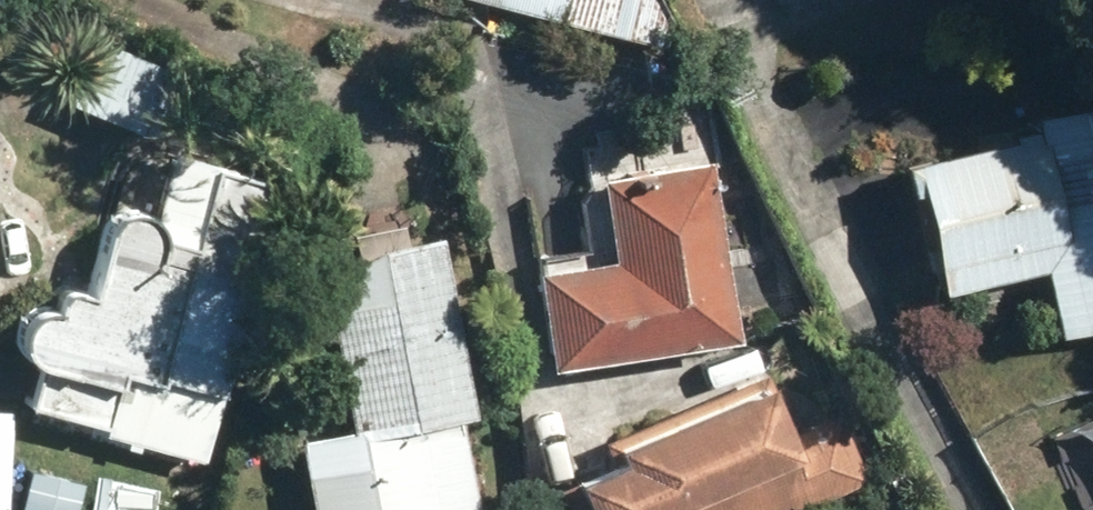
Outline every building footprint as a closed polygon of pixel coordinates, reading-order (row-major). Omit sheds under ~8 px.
[(654,57),(663,21),(653,0),(457,0),(654,57)] [(1017,121),(1019,129),(998,134),(1000,144),(890,169),(920,295),(1029,270),(1045,340),(1092,329),(1092,103),(1017,121)] [(268,179),(186,159),(164,153),(127,175),(114,206),(102,216),(93,227),(83,265),(66,275),(54,289),(41,304),(30,307),(8,319),(0,336),(0,341),(6,360),(25,370),(12,421),(202,464),(268,179)] [(530,366),(722,340),(700,170),(588,185),(598,261),(517,272),(530,366)] [(339,432),(288,441),(300,509),(468,509),(452,424),(464,422),(431,242),(308,264),(339,432)] [(523,501),(527,509),(798,509),(867,480),(819,372),(769,393),(762,376),(596,448),(604,466),(523,501)]
